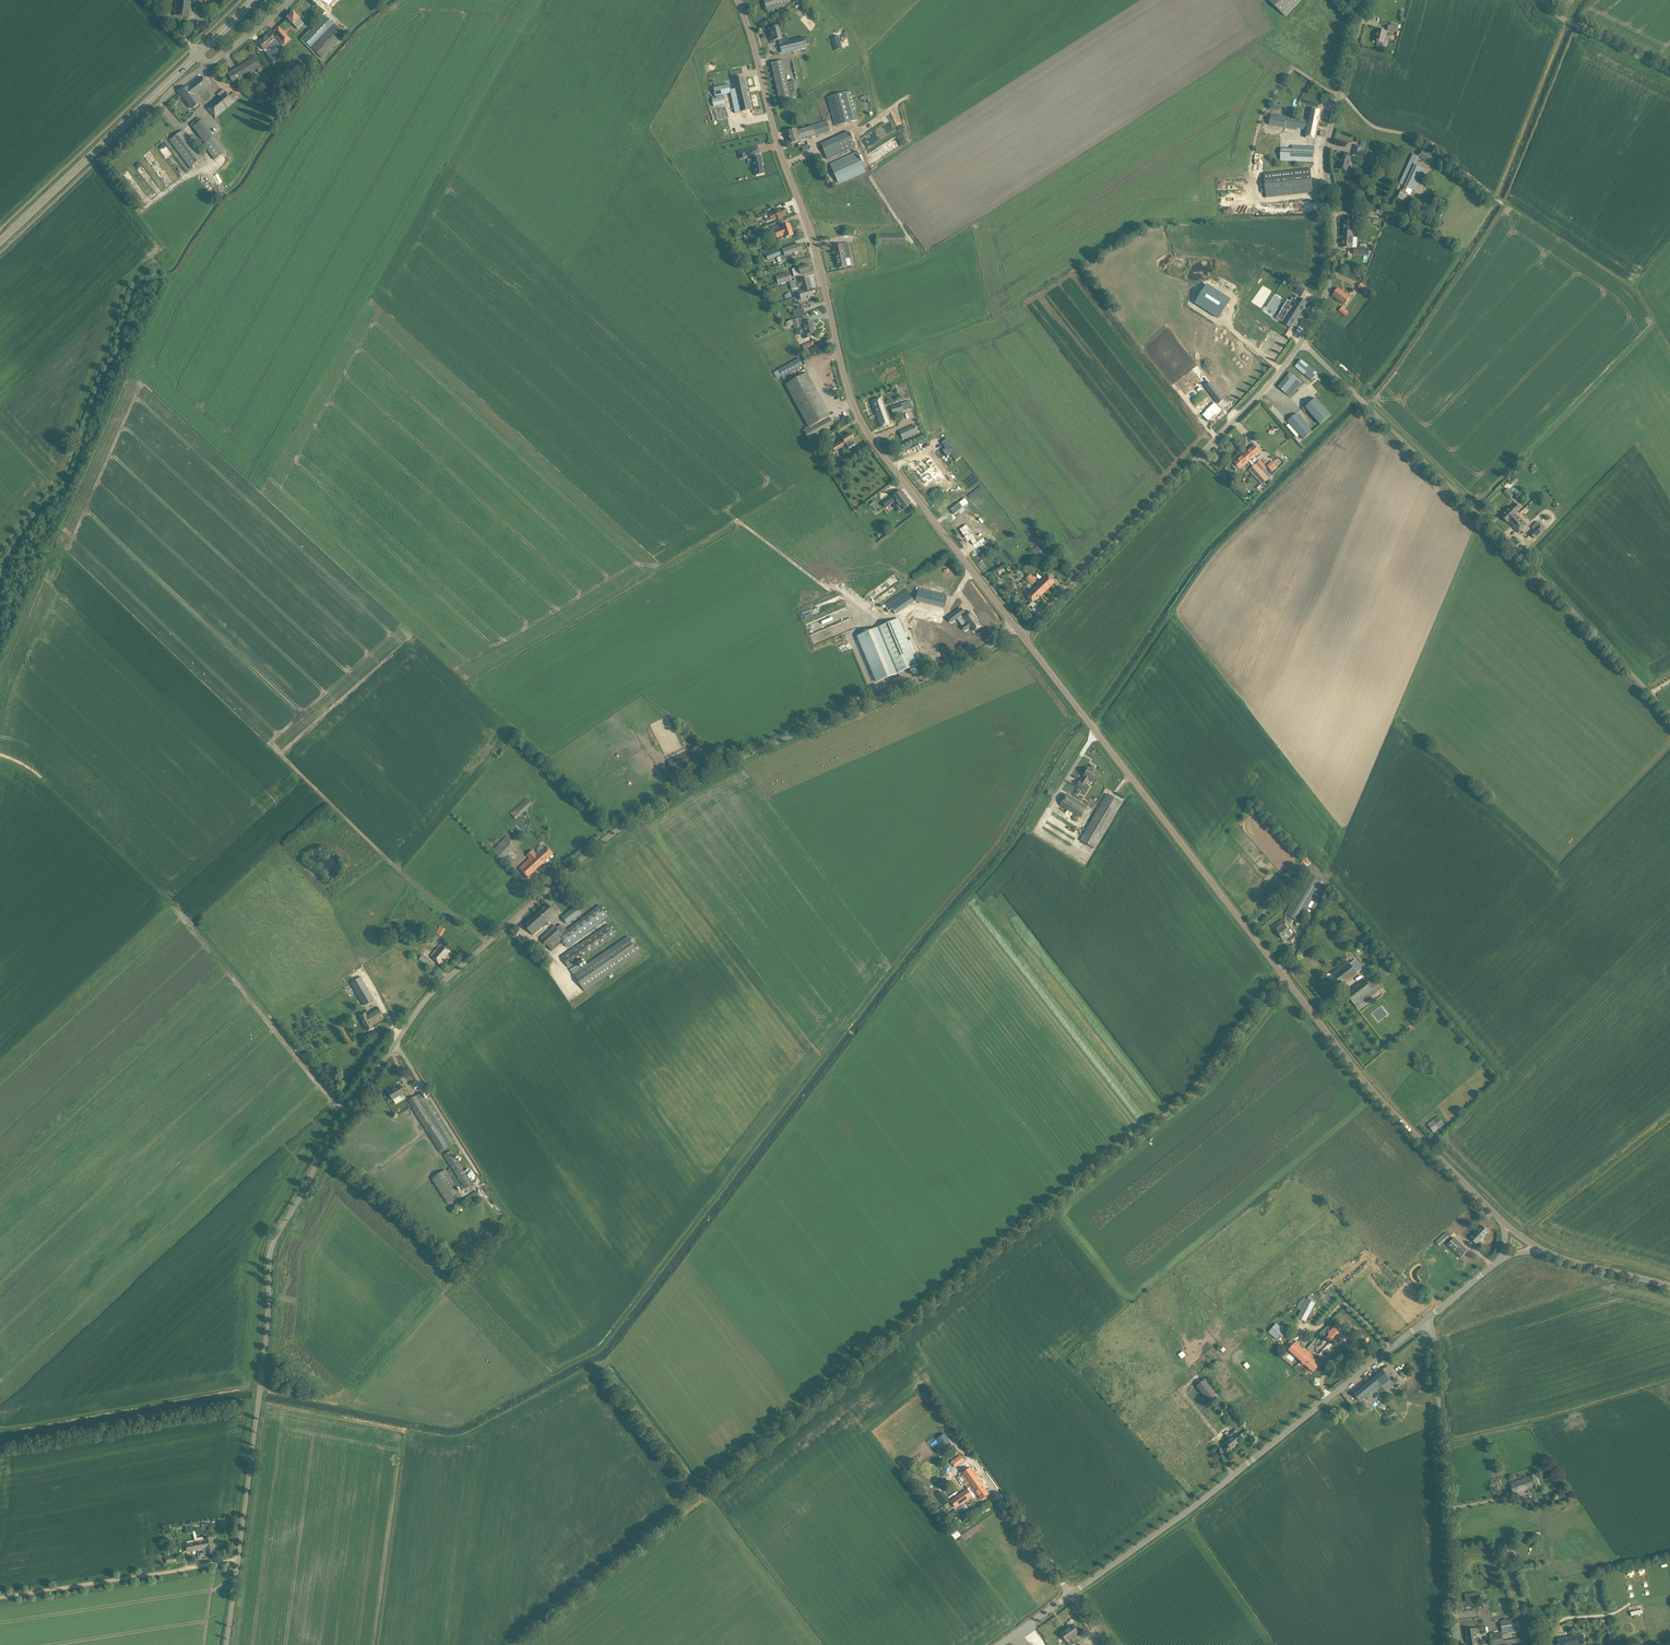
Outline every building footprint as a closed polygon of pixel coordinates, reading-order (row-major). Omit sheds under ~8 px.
[(187,17),(189,0),(176,0),(173,15),(187,17)] [(766,8),(787,1),(787,0),(763,0),(766,8)] [(1285,17),(1302,0),(1268,0),(1285,17)] [(761,3),(756,5),(760,13),(765,11),(761,3)] [(297,29),(303,24),(293,12),(287,18),(297,29)] [(303,40),(311,48),(333,24),(325,17),(303,40)] [(312,49),(321,58),(343,34),(334,25),(312,49)] [(807,47),(805,37),(787,41),(786,37),(781,38),(778,26),(773,28),(774,28),(770,29),(771,34),(772,34),(772,36),(773,41),(779,40),(780,43),(779,43),(782,53),(807,47)] [(1378,42),(1377,46),(1382,47),(1383,43),(1384,44),(1388,32),(1378,29),(1374,41),(1378,42)] [(282,31),(277,35),(284,44),(289,39),(282,31)] [(267,36),(258,43),(264,50),(269,46),(272,50),(279,44),(276,41),(272,36),(269,32),(266,34),(267,36)] [(831,38),(835,50),(842,48),(838,36),(831,38)] [(270,56),(266,59),(271,65),(275,62),(270,56)] [(262,70),(258,62),(255,57),(227,74),(233,84),(257,69),(259,72),(262,70)] [(772,64),(780,102),(791,100),(800,96),(797,81),(787,84),(782,61),(772,64)] [(271,67),(266,69),(269,76),(274,74),(271,67)] [(196,98),(210,88),(201,77),(180,93),(193,109),(200,103),(196,98)] [(734,80),(736,89),(730,90),(729,85),(714,88),(715,96),(731,93),(735,113),(751,110),(744,78),(734,80)] [(215,119),(234,102),(226,92),(223,89),(217,95),(220,97),(207,109),(215,119)] [(858,119),(850,91),(827,97),(835,126),(858,119)] [(712,100),(714,106),(725,104),(724,96),(722,96),(722,98),(712,100)] [(1315,139),(1321,110),(1311,108),(1309,120),(1306,120),(1306,121),(1271,114),(1269,124),(1285,128),(1286,126),(1305,130),(1303,137),(1315,139)] [(788,132),(791,144),(801,141),(800,140),(830,131),(827,121),(797,130),(797,129),(788,132)] [(887,126),(860,141),(864,148),(891,133),(887,126)] [(169,140),(190,168),(203,158),(183,130),(169,140)] [(848,133),(821,145),(827,159),(854,147),(848,133)] [(227,150),(215,135),(203,145),(214,160),(227,150)] [(1362,147),(1356,145),(1354,155),(1363,157),(1365,152),(1361,151),(1362,147)] [(1314,162),(1314,147),(1292,146),(1292,149),(1281,149),(1280,161),(1314,162)] [(1433,164),(1437,155),(1422,148),(1418,156),(1413,154),(1399,184),(1405,186),(1403,191),(1401,191),(1397,199),(1404,202),(1408,194),(1405,193),(1408,188),(1416,191),(1426,170),(1415,165),(1419,157),(1433,164)] [(753,149),(744,151),(746,156),(751,155),(752,157),(751,157),(754,169),(755,169),(756,176),(764,174),(762,164),(763,164),(761,156),(758,157),(757,154),(754,154),(753,149)] [(830,164),(838,184),(865,172),(856,152),(830,164)] [(1339,169),(1347,171),(1351,157),(1343,155),(1339,169)] [(138,163),(134,166),(137,171),(142,168),(138,163)] [(1264,174),(1266,197),(1313,192),(1310,169),(1264,174)] [(775,211),(775,212),(769,214),(771,220),(778,218),(779,220),(783,218),(783,217),(786,216),(783,208),(775,211)] [(1345,221),(1344,236),(1352,237),(1353,221),(1345,221)] [(778,226),(772,228),(773,232),(775,231),(776,233),(773,234),(774,239),(777,238),(778,240),(782,239),(781,236),(785,235),(786,238),(788,237),(793,235),(790,225),(785,226),(779,228),(778,226)] [(759,238),(766,235),(763,228),(754,231),(755,234),(755,235),(756,234),(757,237),(759,237),(759,238)] [(855,231),(856,229),(845,228),(844,235),(859,237),(860,231),(855,231)] [(877,235),(877,244),(905,244),(904,235),(877,235)] [(1344,236),(1343,247),(1352,248),(1353,237),(1352,237),(1344,236)] [(834,246),(838,269),(847,267),(846,259),(851,258),(848,243),(834,246)] [(777,258),(779,262),(782,261),(796,256),(796,254),(803,251),(800,245),(783,250),(784,255),(780,256),(780,257),(777,258)] [(766,255),(768,260),(781,255),(779,250),(766,255)] [(1200,270),(1204,273),(1218,257),(1215,254),(1200,270)] [(796,268),(797,271),(793,272),(794,277),(809,272),(807,265),(796,268)] [(1347,269),(1345,273),(1355,278),(1357,273),(1347,269)] [(777,276),(779,284),(791,281),(789,273),(777,276)] [(803,292),(804,293),(808,292),(807,291),(812,289),(809,279),(808,279),(800,281),(801,282),(797,283),(796,279),(789,282),(792,290),(802,287),(803,292)] [(1301,284),(1295,292),(1301,296),(1307,287),(1301,284)] [(1356,290),(1362,295),(1367,288),(1361,284),(1356,290)] [(1231,300),(1208,285),(1196,303),(1219,318),(1231,300)] [(1290,308),(1289,307),(1290,304),(1289,304),(1290,302),(1265,286),(1253,305),(1281,323),(1281,322),(1291,329),(1300,314),(1290,308)] [(814,297),(812,289),(807,291),(808,292),(804,293),(803,292),(799,293),(801,301),(814,297)] [(1349,294),(1339,291),(1337,297),(1338,297),(1335,306),(1342,309),(1346,300),(1346,301),(1349,294)] [(1300,298),(1295,305),(1293,304),(1290,302),(1289,304),(1290,304),(1289,307),(1290,308),(1300,314),(1307,303),(1300,298)] [(792,311),(794,316),(804,313),(803,308),(792,311)] [(811,337),(811,334),(815,333),(814,333),(812,325),(813,325),(812,321),(800,323),(799,319),(793,320),(786,323),(786,327),(794,326),(794,328),(804,327),(806,335),(805,335),(805,339),(811,337)] [(1272,324),(1238,381),(1252,389),(1286,333),(1272,324)] [(1159,328),(1160,344),(1174,343),(1174,328),(1159,328)] [(1173,339),(1172,359),(1191,360),(1193,340),(1173,339)] [(802,345),(804,351),(814,347),(812,341),(802,345)] [(774,373),(777,379),(782,376),(803,365),(799,359),(779,370),(774,373)] [(1318,373),(1301,359),(1295,366),(1311,380),(1318,373)] [(1166,363),(1161,367),(1174,386),(1177,384),(1175,382),(1177,380),(1166,363)] [(802,366),(799,368),(801,371),(797,373),(799,376),(806,373),(802,366)] [(1290,397),(1302,383),(1290,372),(1278,387),(1290,397)] [(786,385),(809,427),(804,430),(809,440),(811,443),(815,440),(814,437),(816,436),(819,442),(824,439),(821,433),(834,426),(829,417),(830,416),(807,373),(786,385)] [(1224,400),(1210,382),(1205,386),(1219,404),(1224,400)] [(882,398),(873,401),(876,412),(875,412),(880,428),(892,424),(889,415),(888,415),(882,398)] [(1316,398),(1306,408),(1320,425),(1331,415),(1316,398)] [(1202,415),(1208,421),(1215,415),(1216,416),(1222,410),(1214,403),(1206,411),(1202,415)] [(895,409),(892,410),(894,415),(904,412),(903,411),(901,404),(894,406),(894,407),(895,409)] [(1312,431),(1297,414),(1288,421),(1304,439),(1312,431)] [(909,427),(902,430),(906,439),(913,436),(909,427)] [(842,439),(843,441),(832,447),(835,451),(845,445),(846,447),(847,447),(848,449),(856,444),(853,439),(854,438),(851,434),(842,439)] [(1245,453),(1251,460),(1260,452),(1254,445),(1245,453)] [(1235,463),(1232,466),(1237,471),(1239,468),(1240,469),(1251,460),(1245,453),(1234,462),(1235,463)] [(1260,460),(1256,464),(1262,471),(1267,476),(1269,479),(1269,478),(1268,476),(1270,474),(1265,468),(1266,467),(1260,460)] [(1278,467),(1273,461),(1267,466),(1272,472),(1278,467)] [(1249,470),(1263,485),(1269,479),(1267,476),(1262,471),(1256,464),(1249,470)] [(937,472),(932,466),(927,470),(924,466),(916,472),(925,484),(933,478),(932,476),(937,472)] [(1515,477),(1510,482),(1513,485),(1519,481),(1515,477)] [(1504,492),(1510,498),(1513,495),(1507,489),(1504,492)] [(883,503),(886,508),(894,502),(895,503),(897,502),(902,510),(911,504),(901,491),(892,498),(891,497),(883,503)] [(869,505),(874,512),(879,508),(874,501),(869,505)] [(1502,517),(1507,523),(1517,513),(1516,512),(1520,508),(1516,504),(1512,508),(1512,507),(1502,517)] [(1507,523),(1508,522),(1511,525),(1512,524),(1514,526),(1513,527),(1519,533),(1527,525),(1516,514),(1517,513),(1507,523)] [(1530,534),(1535,538),(1545,529),(1541,524),(1530,534)] [(972,545),(976,550),(987,543),(983,538),(977,542),(974,538),(975,537),(967,525),(959,530),(964,537),(964,538),(967,542),(970,540),(973,545),(972,545)] [(1036,548),(1040,554),(1048,549),(1043,543),(1036,548)] [(862,589),(886,572),(882,566),(858,583),(862,589)] [(1027,596),(1033,602),(1040,595),(1040,596),(1054,583),(1047,575),(1032,589),(1033,590),(1027,596)] [(1027,579),(1033,585),(1037,581),(1031,575),(1027,579)] [(915,601),(943,608),(946,595),(918,588),(915,601)] [(887,602),(896,614),(914,601),(905,589),(887,602)] [(961,607),(947,618),(951,623),(965,612),(961,607)] [(810,635),(814,645),(858,627),(852,626),(853,624),(851,618),(834,625),(831,625),(837,623),(835,622),(835,618),(837,622),(841,621),(839,618),(840,612),(840,611),(821,618),(820,621),(819,622),(819,625),(823,626),(823,628),(827,628),(810,635)] [(966,623),(961,626),(965,631),(970,627),(970,628),(971,627),(974,631),(980,626),(975,619),(975,618),(970,611),(962,617),(966,623)] [(914,634),(948,643),(949,638),(960,641),(963,630),(914,618),(911,629),(915,630),(914,634)] [(877,682),(917,665),(898,619),(858,636),(877,682)] [(704,758),(701,753),(698,747),(691,751),(668,761),(671,767),(674,772),(681,769),(680,768),(683,767),(684,767),(704,758)] [(1094,771),(1092,770),(1088,768),(1084,776),(1081,781),(1080,781),(1077,786),(1084,790),(1087,785),(1086,784),(1089,779),(1095,782),(1100,773),(1095,770),(1094,771)] [(1060,804),(1081,817),(1087,807),(1066,794),(1060,804)] [(1080,840),(1095,849),(1119,807),(1122,803),(1107,794),(1104,798),(1080,840)] [(511,813),(516,819),(533,804),(527,798),(511,813)] [(493,851),(501,859),(514,846),(510,843),(512,841),(507,836),(493,851)] [(530,859),(519,868),(528,878),(553,854),(546,847),(540,853),(538,851),(536,853),(530,859)] [(1285,914),(1298,922),(1322,881),(1308,873),(1285,914)] [(555,912),(551,908),(548,904),(524,925),(533,935),(548,922),(546,919),(555,912)] [(555,928),(542,940),(549,948),(560,939),(561,940),(567,947),(608,916),(600,905),(561,935),(556,929),(555,928)] [(562,917),(567,924),(582,913),(577,906),(562,917)] [(1281,935),(1284,940),(1291,935),(1286,927),(1287,926),(1283,920),(1276,925),(1278,928),(1276,929),(1280,934),(1280,933),(1282,935),(1281,935)] [(384,929),(409,946),(414,938),(389,921),(384,929)] [(561,957),(569,968),(616,936),(608,925),(561,957)] [(436,933),(441,936),(445,929),(440,926),(436,933)] [(575,967),(570,970),(573,974),(585,991),(639,954),(628,937),(578,971),(575,967)] [(430,956),(440,965),(447,958),(448,959),(453,954),(441,944),(430,956)] [(364,950),(361,949),(358,950),(356,951),(354,952),(352,955),(351,958),(352,960),(353,963),(354,965),(357,966),(359,967),(362,967),(365,966),(367,964),(368,962),(369,959),(369,956),(368,954),(366,952),(364,950)] [(1337,973),(1344,983),(1361,970),(1353,961),(1350,964),(1347,961),(1337,969),(1339,972),(1337,973)] [(1331,974),(1333,977),(1326,982),(1334,992),(1344,983),(1337,973),(1339,972),(1337,969),(1331,974)] [(351,983),(364,1006),(374,1000),(361,977),(351,983)] [(1346,994),(1357,1008),(1379,991),(1371,980),(1367,983),(1365,980),(1346,994)] [(365,1013),(360,1016),(368,1031),(374,1028),(372,1026),(385,1018),(378,1007),(369,1013),(368,1010),(365,1012),(365,1013)] [(388,1091),(393,1100),(404,1093),(400,1085),(395,1088),(394,1087),(388,1091)] [(409,1101),(414,1108),(413,1109),(440,1152),(454,1143),(423,1092),(409,1101)] [(1427,1124),(1434,1132),(1444,1125),(1437,1116),(1427,1124)] [(444,1155),(465,1188),(472,1184),(451,1151),(444,1155)] [(460,1192),(448,1173),(446,1170),(432,1179),(446,1201),(448,1204),(460,1196),(458,1193),(460,1192)] [(450,1208),(453,1211),(469,1201),(472,1205),(481,1199),(477,1191),(450,1208)] [(1470,1238),(1477,1244),(1489,1232),(1482,1226),(1470,1238)] [(1436,1242),(1439,1246),(1450,1236),(1446,1232),(1436,1242)] [(1447,1245),(1461,1258),(1468,1250),(1454,1238),(1447,1245)] [(1298,1318),(1305,1322),(1315,1302),(1310,1300),(1312,1297),(1309,1296),(1298,1318)] [(1344,1325),(1341,1323),(1339,1325),(1339,1324),(1329,1334),(1334,1338),(1343,1328),(1342,1328),(1344,1325)] [(1283,1330),(1280,1327),(1277,1324),(1269,1332),(1278,1340),(1287,1330),(1285,1328),(1283,1330)] [(1316,1351),(1319,1354),(1330,1342),(1327,1339),(1316,1351)] [(1286,1346),(1285,1347),(1288,1350),(1300,1361),(1306,1355),(1305,1355),(1308,1351),(1297,1341),(1294,1344),(1291,1340),(1289,1342),(1290,1342),(1286,1346)] [(1181,1359),(1186,1355),(1182,1351),(1177,1354),(1181,1359)] [(1306,1355),(1300,1361),(1301,1362),(1301,1364),(1303,1365),(1305,1365),(1309,1369),(1313,1372),(1319,1365),(1315,1362),(1317,1359),(1313,1355),(1308,1351),(1305,1355),(1306,1355)] [(1400,1373),(1404,1378),(1414,1370),(1410,1364),(1400,1373)] [(1387,1366),(1383,1370),(1389,1378),(1394,1374),(1391,1370),(1387,1366)] [(1394,1383),(1389,1378),(1383,1370),(1353,1393),(1360,1401),(1366,1396),(1368,1399),(1382,1388),(1385,1391),(1394,1383)] [(1206,1379),(1197,1386),(1210,1403),(1219,1396),(1206,1379)] [(1383,1417),(1388,1423),(1398,1415),(1393,1409),(1383,1417)] [(1227,1431),(1224,1433),(1227,1437),(1229,1439),(1225,1442),(1229,1447),(1229,1448),(1230,1448),(1231,1449),(1231,1448),(1236,1444),(1237,1444),(1240,1442),(1237,1438),(1240,1435),(1236,1430),(1230,1435),(1227,1431)] [(952,1444),(948,1439),(944,1434),(937,1439),(945,1449),(948,1447),(952,1444)] [(951,1462),(954,1466),(963,1459),(960,1455),(951,1462)] [(958,1476),(967,1489),(950,1501),(955,1507),(972,1495),(973,1496),(977,1493),(981,1499),(989,1494),(970,1467),(965,1470),(958,1476)] [(1533,1488),(1534,1489),(1540,1488),(1536,1474),(1529,1476),(1530,1478),(1533,1488)] [(1510,1483),(1513,1494),(1533,1488),(1530,1478),(1510,1483)] [(195,1540),(195,1542),(184,1544),(186,1551),(191,1550),(191,1551),(198,1550),(198,1551),(203,1550),(203,1554),(207,1553),(207,1555),(214,1553),(211,1537),(205,1538),(195,1540)] [(1078,1632),(1072,1625),(1067,1628),(1068,1629),(1061,1633),(1066,1640),(1070,1638),(1073,1641),(1077,1638),(1074,1635),(1078,1632)] [(1480,1638),(1477,1639),(1476,1633),(1480,1633),(1479,1628),(1466,1630),(1468,1644),(1481,1642),(1480,1638)] [(1490,1634),(1491,1641),(1519,1637),(1518,1630),(1490,1634)] [(1584,1640),(1583,1634),(1557,1639),(1558,1644),(1578,1644),(1585,1643),(1584,1640)] [(1519,1637),(1491,1641),(1492,1644),(1509,1644),(1521,1643),(1519,1637)]
